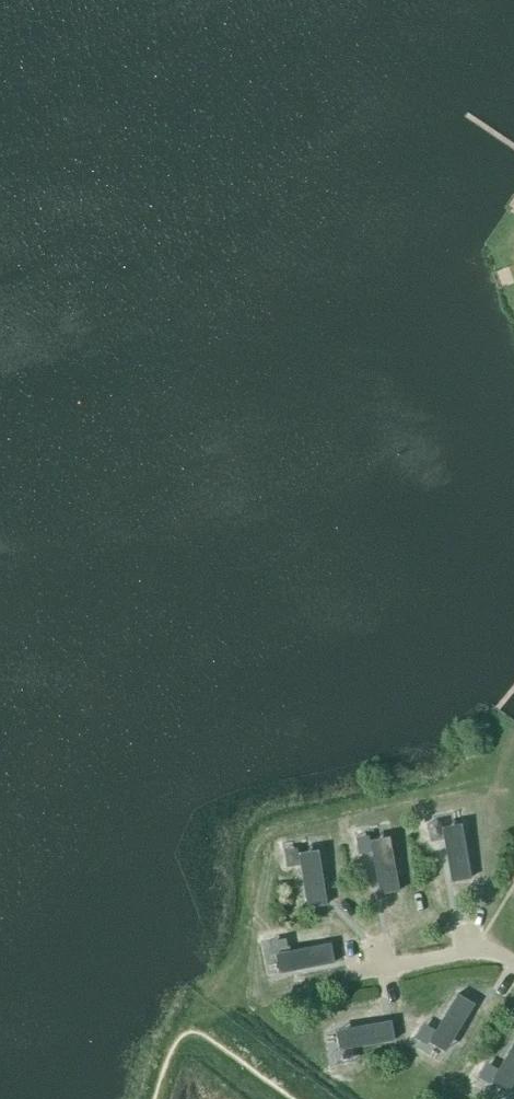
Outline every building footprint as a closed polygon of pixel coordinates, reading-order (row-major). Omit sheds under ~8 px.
[(464,835),(444,838),(452,881),(472,878),(464,835)] [(393,848),(373,851),(381,894),(401,891),(393,848)] [(321,861),(301,865),(309,908),(329,904),(321,861)] [(331,941),(288,949),(292,969),(335,961),(331,941)] [(476,1003),(459,992),(436,1030),(453,1040),(476,1003)] [(392,1019),(349,1027),(353,1047),(396,1039),(392,1019)] [(499,1069),(513,1078),(513,1044),(499,1069)]
